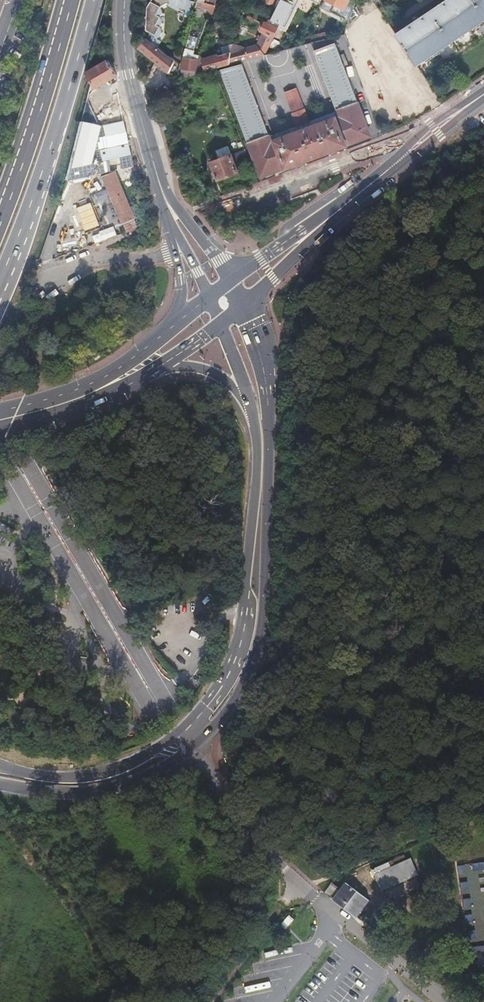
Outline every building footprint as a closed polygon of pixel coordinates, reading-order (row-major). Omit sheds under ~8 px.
[(147,7),(161,13),(162,12),(161,6),(168,2),(170,3),(169,4),(179,10),(181,7),(195,11),(196,9),(197,4),(198,2),(192,0),(152,0),(147,7)] [(198,2),(197,4),(196,9),(203,11),(210,14),(212,14),(215,4),(217,0),(198,0),(198,2)] [(269,10),(274,13),(280,0),(263,0),(262,1),(273,6),(272,9),(270,8),(269,10)] [(274,13),(271,19),(281,24),(281,23),(287,26),(300,0),(280,0),(274,13)] [(355,0),(328,0),(343,8),(341,11),(344,13),(348,5),(352,7),(355,0)] [(396,33),(416,64),(483,19),(483,0),(447,0),(396,33)] [(145,22),(147,8),(138,7),(137,14),(140,14),(139,22),(145,22)] [(161,13),(147,7),(147,8),(145,22),(145,29),(158,37),(160,32),(159,26),(161,22),(160,16),(161,13)] [(245,59),(261,55),(265,54),(274,36),(279,28),(281,24),(271,19),(268,18),(267,22),(265,21),(260,29),(263,30),(261,35),(259,39),(257,43),(245,46),(233,44),(231,52),(231,63),(245,59)] [(215,21),(213,26),(225,30),(227,25),(215,21)] [(144,38),(137,45),(137,47),(162,67),(161,70),(168,72),(167,75),(178,77),(182,63),(164,54),(144,38)] [(369,135),(337,48),(335,42),(314,50),(336,110),(339,116),(310,126),(299,130),(272,141),(270,135),(243,63),(220,68),(261,176),(369,135)] [(201,61),(202,68),(203,71),(210,69),(215,67),(225,64),(231,63),(231,52),(233,44),(223,47),(224,53),(203,60),(201,60),(201,61)] [(197,72),(197,73),(203,71),(202,68),(201,61),(201,60),(202,57),(193,54),(194,51),(186,48),(184,58),(181,76),(197,72)] [(93,81),(90,90),(116,74),(108,59),(95,66),(87,71),(93,81)] [(297,124),(299,130),(310,126),(308,120),(296,88),(286,91),(297,124)] [(308,120),(310,126),(339,116),(336,110),(308,120)] [(87,130),(81,133),(122,223),(135,218),(89,117),(82,121),(87,130)] [(297,124),(270,135),(272,141),(299,130),(297,124)] [(356,145),(358,152),(381,145),(379,138),(356,145)] [(217,150),(220,158),(224,156),(229,155),(231,154),(228,145),(217,150)] [(245,149),(231,154),(236,166),(250,161),(245,149)] [(229,155),(224,156),(220,158),(212,161),(218,179),(238,171),(236,166),(231,154),(229,155)] [(105,190),(91,196),(99,213),(105,210),(101,201),(109,197),(105,190)] [(108,239),(88,195),(76,200),(85,221),(73,226),(83,248),(90,246),(95,244),(108,239)] [(401,857),(371,870),(373,875),(375,875),(382,891),(418,875),(411,858),(407,860),(403,853),(400,855),(401,857)] [(341,890),(332,883),(324,893),(357,917),(369,900),(346,883),(341,890)] [(289,929),(297,918),(291,914),(283,925),(289,929)]
